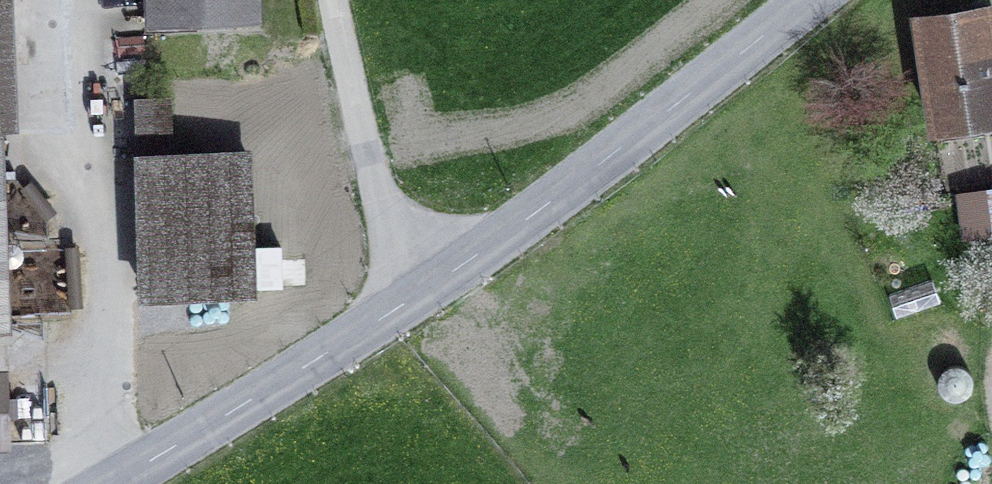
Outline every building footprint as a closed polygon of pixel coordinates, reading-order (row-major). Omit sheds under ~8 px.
[(170,15),(169,0),(147,0),(148,28),(195,27),(194,15),(170,15)] [(170,15),(194,15),(254,13),(253,0),(169,0),(170,15)] [(991,119),(991,26),(990,8),(918,18),(934,127),(991,119)] [(136,99),(138,157),(142,157),(173,156),(171,98),(136,99)] [(250,292),(247,154),(173,156),(142,157),(146,295),(250,292)] [(991,234),(991,190),(961,194),(968,237),(991,234)]
